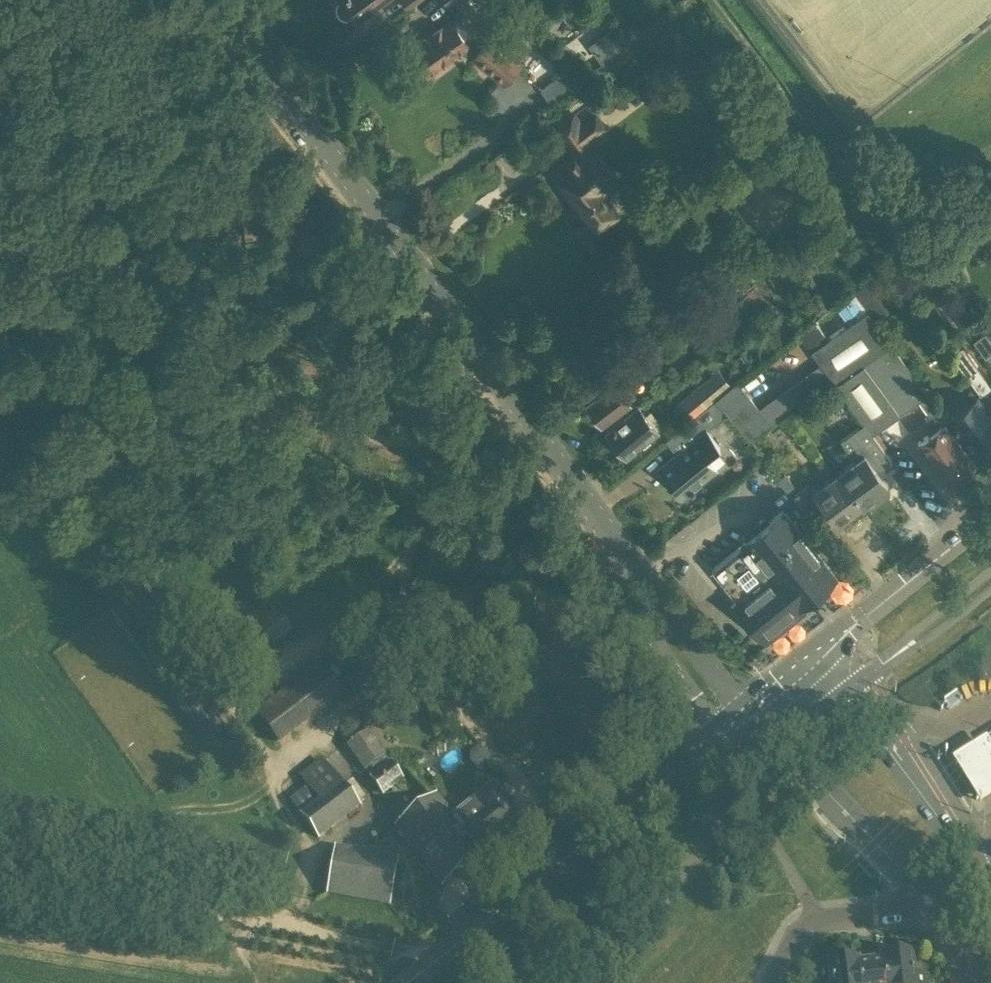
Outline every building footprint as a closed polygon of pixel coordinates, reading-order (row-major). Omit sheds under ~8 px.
[(335,5),(335,6),(335,7),(335,8),(336,9),(337,10),(337,11),(338,12),(339,13),(339,14),(340,14),(341,15),(342,15),(343,16),(344,16),(345,16),(346,16),(347,16),(348,16),(349,16),(350,16),(351,15),(352,15),(354,17),(378,0),(336,0),(336,1),(335,2),(335,3),(335,4),(335,5)] [(412,49),(428,73),(459,50),(462,53),(472,54),(474,56),(474,57),(504,81),(519,63),(515,60),(528,45),(509,30),(497,44),(483,32),(480,34),(454,0),(455,0),(445,0),(457,17),(412,49)] [(562,75),(541,88),(550,101),(570,87),(562,75)] [(575,151),(552,168),(595,226),(617,210),(605,194),(618,184),(586,140),(604,126),(596,114),(581,125),(574,115),(558,126),(575,151)] [(855,286),(873,311),(883,304),(865,279),(855,286)] [(845,319),(861,307),(849,291),(834,303),(835,304),(820,316),(833,334),(849,323),(845,319)] [(849,323),(843,327),(833,334),(828,338),(811,350),(821,363),(832,378),(864,422),(872,433),(919,400),(928,394),(867,310),(849,323)] [(820,315),(814,319),(828,338),(833,334),(820,316),(820,315)] [(797,331),(811,350),(828,338),(814,319),(797,331)] [(973,341),(986,358),(990,354),(990,340),(985,332),(973,341)] [(669,349),(667,347),(660,337),(643,351),(652,362),(669,349)] [(961,347),(951,355),(981,395),(990,388),(990,387),(961,347)] [(690,418),(714,398),(735,381),(724,366),(679,403),(690,418)] [(602,422),(630,402),(631,401),(630,400),(636,396),(626,384),(629,382),(623,375),(615,381),(614,380),(586,401),(602,422)] [(737,380),(714,398),(716,400),(727,414),(749,441),(771,424),(758,408),(737,380)] [(944,423),(947,420),(928,394),(919,400),(938,427),(918,442),(948,484),(975,464),(944,423)] [(948,417),(980,461),(990,453),(990,415),(977,396),(948,417)] [(716,400),(686,424),(676,432),(687,446),(659,468),(682,496),(716,469),(705,456),(710,451),(698,437),(727,414),(716,400)] [(638,405),(605,431),(626,457),(659,431),(638,405)] [(855,459),(832,476),(843,492),(849,487),(862,504),(863,503),(866,508),(872,509),(889,497),(890,490),(887,486),(888,485),(877,470),(892,460),(872,433),(864,422),(841,439),(855,459)] [(794,485),(784,473),(777,478),(787,490),(794,485)] [(838,522),(862,504),(849,487),(843,492),(832,476),(815,489),(810,483),(794,495),(812,517),(826,506),(838,522)] [(833,574),(783,509),(769,521),(765,517),(748,531),(751,535),(742,542),(743,543),(711,569),(737,600),(735,601),(768,642),(798,617),(796,614),(802,609),(797,603),(833,574)] [(265,596),(209,641),(236,677),(293,632),(265,596)] [(177,662),(157,676),(155,677),(204,744),(225,729),(177,662)] [(316,662),(250,711),(274,743),(340,694),(316,662)] [(387,757),(368,731),(346,746),(364,773),(387,757)] [(987,739),(958,757),(985,800),(990,797),(990,751),(990,750),(990,745),(987,739)] [(469,752),(469,759),(476,767),(483,768),(488,764),(488,757),(481,749),(474,748),(469,752)] [(309,787),(291,801),(318,837),(358,806),(322,760),(301,777),(309,787)] [(404,780),(391,762),(369,778),(383,796),(404,780)] [(435,798),(398,827),(399,829),(390,837),(402,852),(412,845),(443,885),(480,855),(479,853),(518,822),(493,790),(454,821),(435,798)] [(337,849),(329,892),(389,902),(396,859),(337,849)] [(872,880),(876,876),(860,860),(856,864),(872,880)] [(884,982),(925,982),(924,976),(914,977),(912,955),(882,960),(882,962),(884,982)] [(856,962),(828,965),(830,982),(859,982),(856,962)] [(882,962),(859,964),(858,962),(856,962),(859,982),(884,982),(882,962)]
